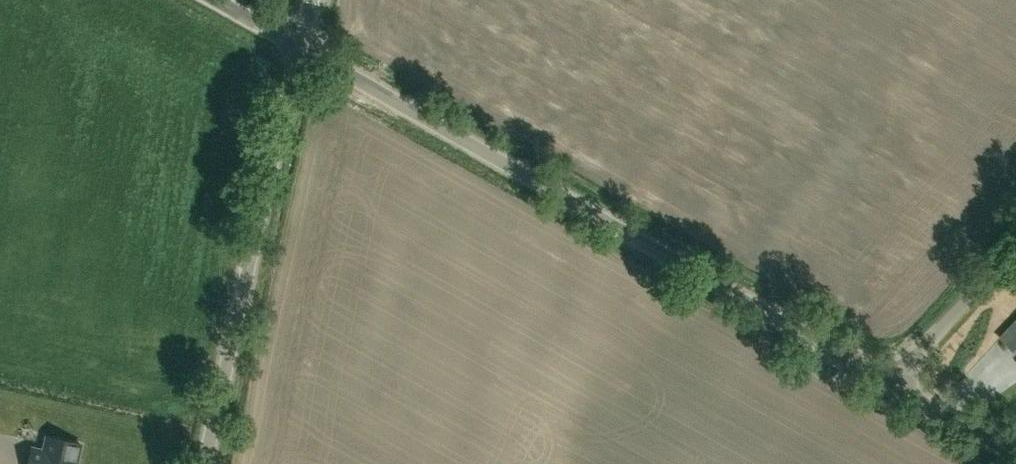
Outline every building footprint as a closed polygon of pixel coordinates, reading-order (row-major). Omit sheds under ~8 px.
[(1002,339),(1015,352),(1015,325),(1002,339)] [(42,453),(30,450),(27,463),(75,463),(79,446),(45,438),(42,453)]
